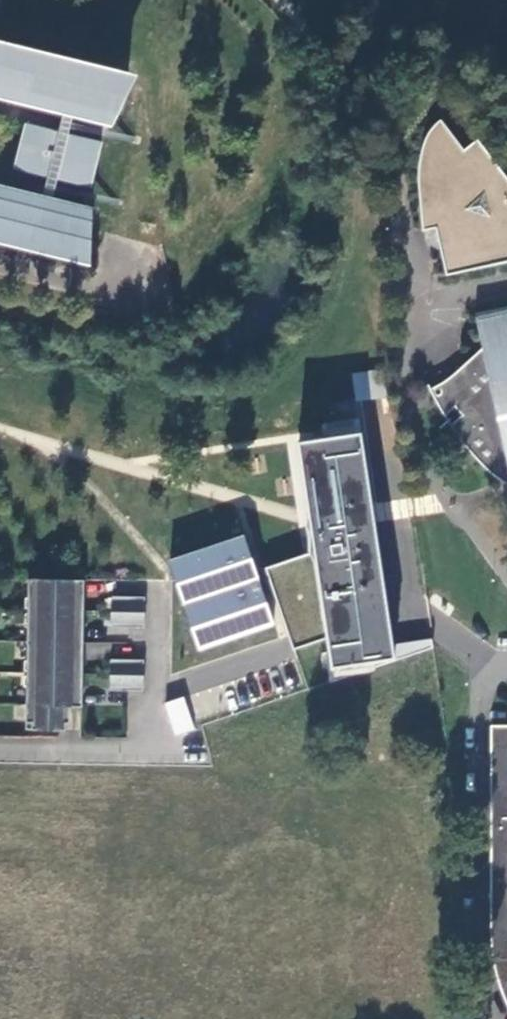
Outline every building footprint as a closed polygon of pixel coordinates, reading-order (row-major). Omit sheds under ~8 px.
[(83,251),(91,208),(55,198),(58,180),(89,187),(92,177),(89,177),(93,155),(99,150),(101,145),(69,134),(73,114),(104,122),(103,128),(110,130),(114,116),(118,117),(126,82),(0,51),(0,97),(63,113),(59,131),(26,122),(24,133),(28,134),(21,163),(16,162),(15,168),(46,177),(42,193),(0,182),(0,230),(83,251)] [(506,261),(506,178),(477,137),(463,148),(440,117),(430,126),(422,139),(419,155),(416,170),(416,182),(421,231),(434,228),(445,275),(506,261)] [(473,312),(479,348),(463,364),(449,376),(429,389),(437,403),(444,416),(454,408),(461,415),(450,426),(462,444),(475,458),(492,475),(506,483),(506,305),(473,312)] [(382,371),(352,376),(356,402),(386,398),(382,371)] [(373,517),(357,418),(321,423),(324,438),(298,442),(309,521),(313,553),(266,569),(294,652),(328,639),(332,667),(396,659),(373,517)] [(242,536),(170,561),(199,652),(275,627),(242,536)] [(28,579),(26,729),(58,731),(58,724),(65,724),(66,706),(75,707),(76,689),(82,689),(84,661),(78,659),(78,623),(83,623),(84,598),(78,597),(79,580),(28,579)] [(144,598),(114,598),(112,627),(144,627),(144,598)] [(395,642),(396,655),(431,653),(431,640),(395,642)] [(144,660),(113,660),(111,689),(143,692),(144,660)] [(491,725),(492,939),(495,961),(501,982),(506,1000),(506,725),(491,725)]
